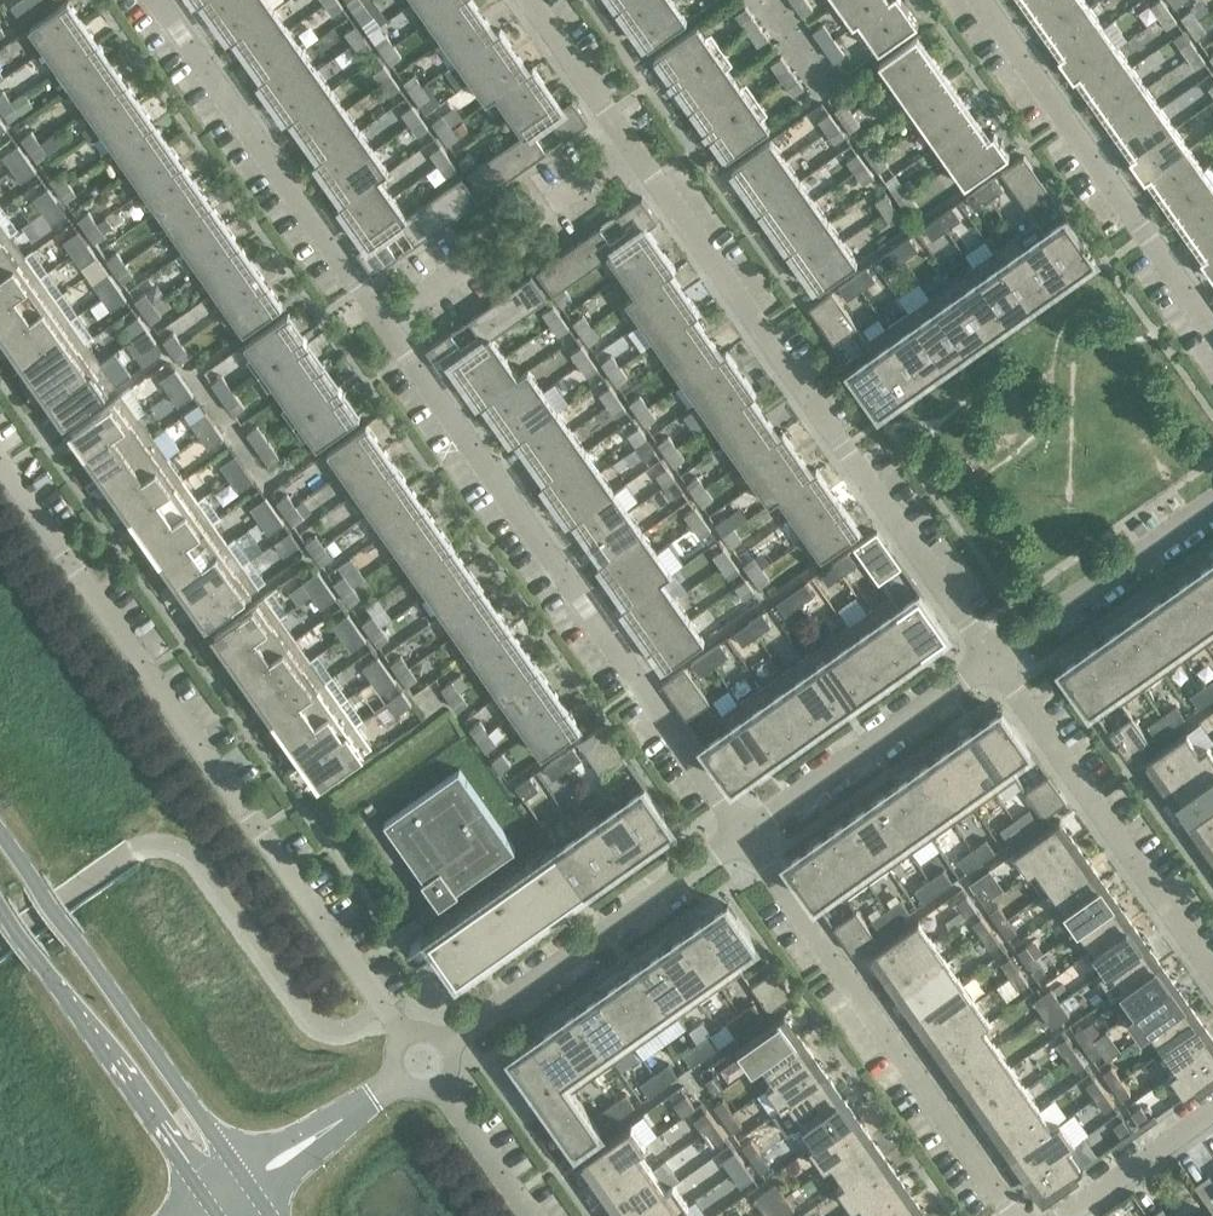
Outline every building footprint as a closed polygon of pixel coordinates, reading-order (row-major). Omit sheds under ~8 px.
[(27,0),(20,0),(12,6),(22,22),(35,12),(27,0)] [(35,12),(48,3),(46,0),(27,0),(35,12)] [(215,15),(217,13),(220,17),(219,17),(219,18),(245,0),(204,0),(215,15)] [(269,0),(245,0),(219,18),(220,18),(223,22),(221,23),(232,39),(275,9),(269,0)] [(338,0),(331,0),(326,4),(334,15),(343,8),(338,0)] [(348,1),(356,12),(365,5),(362,0),(349,0),(348,1)] [(416,0),(430,20),(459,0),(416,0)] [(430,20),(444,41),(481,15),(480,14),(480,15),(477,11),(479,9),(473,0),(459,0),(430,20)] [(620,6),(631,22),(634,20),(637,24),(634,26),(671,0),(628,0),(620,6)] [(673,0),(671,0),(634,26),(635,26),(637,25),(640,29),(637,30),(649,47),(687,20),(673,0)] [(806,0),(795,0),(793,2),(798,9),(808,2),(806,0)] [(838,3),(854,26),(859,22),(879,51),(919,23),(902,0),(843,0),(838,3)] [(1037,14),(1057,0),(1028,0),(1037,14)] [(1085,0),(1057,0),(1037,14),(1052,34),(1090,7),(1085,0)] [(1162,0),(1161,0),(1152,6),(1160,18),(1169,11),(1162,0)] [(70,2),(69,1),(30,28),(45,49),(83,22),(72,6),(70,8),(67,4),(70,2)] [(813,10),(808,2),(798,9),(804,17),(813,10)] [(374,17),(365,5),(356,12),(364,24),(374,17)] [(752,15),(746,7),(737,14),(742,22),(752,15)] [(1104,27),(1090,7),(1052,34),(1065,53),(1060,57),(1060,58),(1104,27)] [(289,29),(275,9),(232,39),(232,40),(237,37),(248,52),(250,50),(253,54),(252,54),(252,55),(289,29)] [(1191,9),(1182,16),(1190,27),(1199,20),(1191,9)] [(1177,23),(1169,11),(1160,18),(1168,29),(1177,23)] [(481,15),(444,41),(458,61),(501,30),(496,33),(485,18),(483,20),(480,16),(481,15)] [(758,23),(752,15),(742,22),(748,30),(758,23)] [(1207,32),(1199,20),(1190,27),(1198,39),(1207,32)] [(95,38),(83,22),(45,49),(59,69),(98,42),(97,42),(95,43),(92,39),(95,38)] [(763,31),(758,23),(748,30),(753,38),(763,31)] [(364,37),(356,25),(346,32),(354,44),(364,37)] [(717,51),(698,25),(655,55),(656,57),(659,55),(673,75),(670,77),(672,79),(672,78),(674,81),(676,84),(676,85),(677,86),(679,85),(693,104),(691,106),(691,107),(734,76),(717,51)] [(823,25),(814,32),(819,39),(829,32),(823,25)] [(1118,47),(1104,27),(1060,58),(1068,69),(1066,70),(1067,72),(1069,71),(1074,78),(1118,47)] [(303,49),(289,29),(252,55),(253,55),(256,59),(254,60),(264,75),(260,79),(260,80),(303,49)] [(513,46),(501,30),(458,61),(473,81),(514,52),(514,51),(513,52),(510,48),(513,46)] [(769,39),(763,31),(753,38),(759,46),(769,39)] [(834,40),(829,32),(819,39),(825,46),(834,40)] [(386,35),(376,42),(384,53),(394,46),(386,35)] [(932,57),(918,36),(880,63),(894,84),(932,57)] [(372,48),(364,37),(354,44),(362,55),(372,48)] [(839,47),(834,40),(825,46),(830,54),(839,47)] [(1198,52),(1190,40),(1180,47),(1188,58),(1198,52)] [(98,42),(59,69),(74,89),(112,62),(101,46),(98,48),(96,44),(98,42)] [(402,57),(394,46),(384,53),(392,64),(402,57)] [(845,55),(839,47),(830,54),(835,61),(845,55)] [(1132,67),(1118,47),(1074,78),(1075,79),(1081,75),(1094,94),(1132,67)] [(317,69),(303,49),(260,80),(271,95),(274,94),(277,98),(276,98),(276,99),(317,69)] [(514,52),(473,81),(487,101),(535,67),(534,67),(529,70),(519,55),(516,57),(513,53),(514,52)] [(1206,63),(1198,52),(1188,58),(1196,70),(1206,63)] [(787,65),(782,57),(772,64),(777,72),(787,65)] [(947,78),(932,57),(894,84),(909,104),(947,78)] [(123,78),(112,62),(74,89),(88,109),(126,82),(123,84),(121,80),(123,78)] [(793,73),(787,65),(777,72),(783,80),(793,73)] [(392,77),(384,66),(374,73),(382,84),(392,77)] [(546,83),(535,67),(487,101),(487,102),(497,95),(510,115),(547,89),(547,88),(546,89),(543,85),(546,83)] [(1147,88),(1132,67),(1094,94),(1109,115),(1147,88)] [(332,90),(317,69),(276,99),(277,98),(280,102),(278,104),(289,120),(332,90)] [(798,81),(793,73),(783,80),(788,88),(798,81)] [(414,75),(404,82),(412,93),(422,86),(414,75)] [(752,101),(734,76),(691,107),(692,108),(694,106),(708,125),(705,127),(707,129),(707,128),(709,131),(711,134),(711,135),(712,136),(715,134),(729,154),(726,156),(727,158),(770,127),(752,101)] [(400,89),(392,77),(382,84),(390,96),(400,89)] [(961,98),(947,78),(909,104),(923,125),(961,98)] [(804,89),(798,81),(788,88),(794,96),(804,89)] [(126,83),(126,82),(88,109),(102,129),(140,102),(129,87),(127,88),(124,84),(126,83)] [(430,98),(422,86),(412,93),(420,104),(430,98)] [(1161,108),(1147,88),(1109,115),(1123,135),(1161,108)] [(547,89),(510,115),(524,134),(525,135),(563,108),(562,107),(552,92),(549,94),(547,90),(547,89)] [(346,110),(332,90),(289,120),(289,121),(294,117),(305,132),(307,131),(310,135),(309,135),(309,136),(346,110)] [(0,94),(0,107),(2,110),(12,103),(4,91),(0,94)] [(24,94),(12,102),(22,116),(34,107),(24,94)] [(975,118),(961,98),(923,125),(937,145),(975,118)] [(590,122),(573,99),(562,107),(563,108),(525,135),(524,134),(479,166),(469,173),(485,196),(548,151),(547,150),(537,137),(554,124),(564,138),(564,140),(590,122)] [(151,118),(140,102),(102,129),(116,150),(154,123),(154,122),(152,124),(149,120),(151,118)] [(20,114),(12,103),(2,110),(10,121),(20,114)] [(845,103),(835,109),(843,120),(852,114),(845,103)] [(421,118),(413,106),(403,113),(411,125),(421,118)] [(1175,128),(1161,108),(1123,135),(1136,154),(1131,158),(1131,159),(1175,128)] [(360,130),(346,110),(309,136),(310,136),(310,135),(313,139),(311,141),(321,156),(316,159),(317,160),(360,130)] [(837,125),(829,113),(819,120),(827,132),(837,125)] [(860,124),(852,114),(843,120),(850,131),(860,124)] [(443,115),(433,122),(441,133),(451,126),(443,115)] [(429,129),(421,118),(411,125),(419,136),(429,129)] [(989,137),(975,118),(937,145),(951,165),(995,134),(994,133),(989,137)] [(459,137),(468,131),(463,122),(453,129),(459,137)] [(155,123),(154,123),(116,150),(130,170),(169,143),(158,127),(155,129),(152,125),(155,123)] [(845,136),(837,125),(827,132),(835,143),(845,136)] [(459,138),(451,126),(441,133),(449,145),(459,138)] [(1189,148),(1175,128),(1131,159),(1139,170),(1137,171),(1138,173),(1140,172),(1145,179),(1189,148)] [(374,150),(360,130),(317,160),(328,176),(331,174),(333,178),(333,179),(374,150)] [(32,132),(22,139),(30,150),(40,143),(32,132)] [(1000,141),(995,134),(951,165),(966,186),(1010,155),(1001,143),(1003,142),(1002,140),(1000,141)] [(786,160),(771,139),(733,166),(745,183),(747,181),(750,185),(748,187),(786,160)] [(48,154),(40,143),(30,150),(38,161),(48,154)] [(180,159),(169,143),(130,170),(145,190),(183,163),(180,164),(177,160),(180,159)] [(873,143),(864,150),(871,161),(881,154),(873,143)] [(28,159),(19,146),(3,156),(12,169),(28,159)] [(449,158),(441,147),(431,154),(439,165),(449,158)] [(1203,168),(1189,148),(1145,179),(1146,180),(1152,176),(1165,195),(1203,168)] [(388,170),(374,150),(333,179),(333,180),(334,179),(337,183),(334,185),(345,200),(340,203),(341,204),(388,170)] [(470,154),(460,161),(469,173),(479,166),(470,154)] [(866,165),(858,154),(848,161),(856,172),(866,165)] [(888,164),(881,154),(871,161),(879,171),(888,164)] [(1050,192),(1025,156),(1001,172),(1026,208),(1050,192)] [(457,169),(449,158),(439,165),(447,176),(457,169)] [(37,172),(28,159),(12,169),(22,182),(37,172)] [(800,181),(786,160),(748,187),(748,188),(751,186),(753,190),(751,192),(762,208),(800,181)] [(183,163),(145,190),(159,210),(197,183),(186,167),(184,169),(181,165),(183,163)] [(874,176),(866,165),(856,172),(864,183),(874,176)] [(1203,168),(1165,195),(1180,215),(1212,192),(1212,182),(1203,168)] [(389,171),(388,170),(341,204),(352,220),(354,218),(357,222),(356,223),(357,223),(393,197),(380,178),(389,171)] [(60,172),(51,179),(59,190),(68,183),(60,172)] [(479,200),(462,177),(407,217),(369,244),(369,243),(357,251),(374,274),(399,257),(398,255),(397,256),(387,242),(405,229),(415,243),(414,244),(415,245),(479,200)] [(1005,189),(996,177),(981,187),(990,199),(1005,189)] [(815,201),(800,181),(762,208),(773,223),(776,222),(779,226),(776,227),(776,228),(815,201)] [(77,195),(68,183),(59,190),(67,202),(77,195)] [(208,199),(197,183),(159,210),(173,230),(211,203),(209,205),(206,201),(208,199)] [(901,183),(892,189),(900,201),(909,194),(901,183)] [(990,199),(981,187),(967,197),(976,210),(990,199)] [(58,201),(49,188),(33,199),(42,212),(58,201)] [(1180,215),(1194,236),(1212,222),(1212,192),(1180,215)] [(894,205),(886,194),(876,201),(884,212),(894,205)] [(917,206),(909,194),(900,201),(908,212),(917,206)] [(407,217),(393,197),(357,223),(358,223),(360,227),(358,229),(369,243),(369,244),(407,217)] [(659,220),(643,197),(617,215),(618,216),(619,216),(629,230),(611,242),(601,228),(602,228),(601,226),(537,271),(554,294),(562,288),(609,255),(609,254),(647,227),(648,228),(659,220)] [(67,214),(58,201),(42,212),(52,225),(67,214)] [(829,221),(815,201),(776,228),(777,228),(779,226),(782,230),(779,232),(791,248),(829,221)] [(212,204),(211,203),(173,230),(187,251),(226,224),(214,208),(212,209),(209,206),(212,204)] [(902,217),(894,205),(884,212),(892,224),(902,217)] [(4,207),(0,210),(0,242),(12,234),(19,229),(4,207)] [(962,219),(953,207),(939,217),(947,229),(962,219)] [(89,212),(79,219),(87,231),(97,224),(89,212)] [(947,229),(939,217),(924,227),(933,240),(947,229)] [(1068,217),(1046,233),(1074,273),(1096,257),(1068,217)] [(843,241),(829,221),(791,248),(802,264),(804,262),(807,266),(805,268),(843,241)] [(1194,236),(1207,255),(1202,259),(1202,260),(1212,252),(1212,222),(1194,236)] [(105,235),(97,224),(87,231),(95,242),(105,235)] [(237,239),(226,224),(187,251),(201,271),(240,244),(239,243),(237,245),(234,241),(237,239)] [(609,254),(609,255),(623,274),(659,249),(659,248),(658,249),(656,245),(658,243),(648,228),(647,227),(609,254)] [(88,244),(79,231),(64,242),(72,255),(88,244)] [(1074,273),(1046,233),(1025,247),(1017,236),(1016,236),(1052,288),(1074,273)] [(0,242),(0,274),(27,255),(26,255),(12,234),(0,242)] [(1052,288),(1016,236),(995,251),(1031,303),(1052,288)] [(919,250),(910,237),(896,247),(905,260),(919,250)] [(858,262),(843,241),(805,268),(807,267),(810,271),(808,272),(820,289),(858,262)] [(97,257),(88,244),(72,255),(82,268),(97,257)] [(240,244),(201,271),(216,291),(254,264),(243,248),(240,250),(238,246),(240,244)] [(905,260),(896,247),(881,257),(890,270),(905,260)] [(26,255),(27,255),(0,274),(0,306),(49,271),(33,249),(26,255)] [(660,249),(659,249),(623,274),(637,294),(627,300),(628,301),(675,267),(664,252),(662,253),(659,249),(660,249)] [(1031,303),(995,251),(973,266),(1010,318),(1031,303)] [(1202,260),(1210,271),(1208,272),(1209,274),(1211,273),(1212,275),(1212,252),(1202,260)] [(117,253),(108,260),(115,271),(125,264),(117,253)] [(133,275),(125,264),(115,271),(124,282),(133,275)] [(265,280),(254,264),(216,291),(230,311),(268,284),(265,285),(263,281),(265,280)] [(1010,318),(973,266),(952,281),(988,333),(1010,318)] [(676,268),(675,267),(628,301),(642,321),(683,292),(682,292),(679,288),(682,287),(671,272),(676,268)] [(876,280),(868,267),(853,277),(862,290),(876,280)] [(49,271),(0,306),(0,321),(8,332),(64,293),(49,271)] [(118,287),(109,274),(93,285),(102,297),(118,287)] [(548,298),(532,275),(468,320),(469,322),(470,321),(479,335),(462,347),(452,333),(453,333),(452,332),(427,349),(443,372),(454,365),(453,364),(491,337),(492,338),(548,298)] [(862,290),(853,277),(839,287),(848,300),(862,290)] [(988,333),(952,281),(931,296),(967,348),(988,333)] [(268,285),(268,284),(230,311),(245,332),(283,305),(271,288),(269,290),(266,286),(268,285)] [(127,300),(118,287),(102,297),(112,311),(127,300)] [(570,299),(562,288),(554,294),(561,305),(570,299)] [(683,293),(683,292),(642,321),(656,341),(699,311),(688,295),(685,297),(683,293)] [(858,327),(833,292),(810,308),(835,344),(858,327)] [(79,314),(64,293),(8,332),(23,354),(79,314)] [(146,293),(136,300),(144,311),(154,304),(146,293)] [(967,348),(931,296),(909,311),(946,363),(967,348)] [(162,316),(154,304),(144,311),(152,323),(162,316)] [(561,318),(553,306),(545,312),(553,323),(561,318)] [(700,312),(699,311),(656,341),(670,362),(707,336),(707,335),(706,336),(703,332),(705,330),(695,315),(700,312)] [(946,363),(909,311),(888,327),(924,378),(946,363)] [(94,336),(79,314),(23,354),(38,375),(87,341),(94,336)] [(290,315),(289,314),(246,344),(264,370),(282,395),(325,365),(324,364),(322,366),(308,346),(311,345),(309,343),(307,340),(305,337),(304,335),(302,337),(288,317),(290,315)] [(582,316),(573,322),(582,334),(590,328),(582,316)] [(148,329),(139,317),(123,327),(133,340),(148,329)] [(570,330),(561,318),(553,323),(561,335),(570,330)] [(924,378),(888,327),(866,342),(874,354),(875,353),(903,393),(924,378)] [(598,340),(590,328),(582,334),(590,345),(598,340)] [(157,343),(148,329),(133,340),(142,353),(157,343)] [(174,333),(164,340),(172,352),(182,345),(174,333)] [(707,336),(670,362),(684,382),(727,352),(727,351),(722,354),(712,339),(709,341),(706,337),(707,336)] [(453,364),(454,365),(464,380),(467,378),(469,382),(469,383),(506,357),(492,338),(491,337),(453,364)] [(87,341),(38,375),(53,396),(102,362),(87,341)] [(190,356),(182,345),(172,352),(180,363),(190,356)] [(590,358),(581,346),(573,352),(581,364),(590,358)] [(739,367),(727,352),(684,382),(699,402),(740,373),(739,373),(736,369),(739,367)] [(875,353),(874,354),(853,369),(881,409),(903,393),(875,353)] [(610,356),(602,362),(610,374),(618,368),(610,356)] [(519,376),(506,357),(469,383),(470,383),(473,387),(470,388),(482,404),(529,370),(519,376)] [(598,370),(590,358),(581,364),(590,376),(598,370)] [(117,384),(102,362),(53,396),(68,418),(117,384)] [(326,366),(325,365),(282,395),(299,420),(318,446),(361,416),(360,414),(357,416),(343,396),(346,394),(345,393),(344,393),(342,390),(340,387),(339,385),(337,387),(323,367),(326,366)] [(627,380),(618,368),(610,374),(618,386),(627,380)] [(185,382),(176,370),(161,380),(170,393),(185,382)] [(544,391),(529,370),(482,404),(482,405),(487,402),(497,417),(500,415),(503,419),(502,419),(502,420),(544,391)] [(740,373),(699,402),(713,422),(756,392),(745,376),(742,378),(740,374),(740,373)] [(222,376),(212,383),(218,391),(228,384),(222,376)] [(194,396),(185,382),(170,393),(179,406),(194,396)] [(233,392),(228,384),(218,391),(224,399),(233,392)] [(618,398),(610,387),(601,392),(610,404),(618,398)] [(147,410),(131,388),(75,427),(90,449),(139,415),(147,410)] [(558,411),(544,391),(502,420),(503,420),(506,424),(504,425),(515,441),(558,411)] [(239,400),(233,392),(224,399),(229,407),(239,400)] [(756,393),(756,392),(713,422),(727,442),(764,417),(763,416),(763,417),(760,413),(762,411),(752,396),(756,393)] [(638,397),(630,402),(638,414),(647,408),(638,397)] [(626,410),(618,398),(610,404),(618,416),(626,410)] [(245,408),(239,400),(229,407),(235,415),(245,408)] [(655,420),(647,408),(638,414),(647,426),(655,420)] [(572,431),(558,411),(515,441),(515,442),(520,439),(531,454),(533,452),(536,456),(535,456),(535,457),(572,431)] [(215,425),(206,412),(190,423),(200,436),(215,425)] [(139,415),(90,449),(105,470),(154,436),(139,415)] [(764,417),(727,442),(741,463),(784,432),(784,431),(779,435),(768,420),(766,421),(763,418),(764,417)] [(379,441),(367,424),(329,451),(344,472),(382,445),(381,445),(379,447),(376,443),(379,441)] [(224,438),(215,425),(200,436),(209,449),(224,438)] [(258,426),(248,433),(253,441),(263,434),(258,426)] [(647,439),(638,427),(630,433),(638,445),(647,439)] [(586,451),(572,431),(535,457),(536,457),(539,461),(537,462),(547,477),(543,481),(586,451)] [(795,448),(784,432),(741,463),(756,483),(797,454),(797,453),(796,454),(793,450),(795,448)] [(269,442),(263,434),(253,441),(259,449),(269,442)] [(169,457),(154,436),(105,470),(120,492),(169,457)] [(667,437),(658,443),(667,455),(675,449),(667,437)] [(655,451),(647,439),(638,445),(647,457),(655,451)] [(274,450),(269,442),(259,449),(264,457),(274,450)] [(382,446),(382,445),(344,472),(358,493),(396,466),(385,450),(382,452),(380,448),(382,446)] [(684,461),(675,449),(667,455),(675,467),(684,461)] [(280,458),(274,450),(264,457),(270,465),(280,458)] [(600,471),(586,451),(543,481),(554,497),(557,495),(560,499),(559,500),(600,471)] [(797,454),(756,483),(770,503),(817,469),(817,468),(812,472),(802,457),(799,459),(796,455),(797,454)] [(245,468),(236,455),(220,466),(230,479),(245,468)] [(184,479),(169,457),(120,492),(135,513),(184,479)] [(407,481),(396,466),(358,493),(372,513),(410,486),(410,485),(407,487),(405,483),(407,481)] [(675,479),(667,467),(658,473),(667,485),(675,479)] [(254,481),(245,468),(230,479),(239,491),(254,481)] [(829,485),(817,469),(770,503),(770,504),(780,497),(793,516),(830,491),(830,490),(829,491),(826,487),(829,485)] [(615,491),(600,471),(559,500),(559,501),(560,500),(563,504),(560,506),(572,522),(615,491)] [(695,477),(687,483),(695,495),(704,489),(695,477)] [(199,499),(184,479),(135,513),(150,534),(199,500),(199,499)] [(683,491),(675,479),(667,485),(675,497),(683,491)] [(410,486),(372,513),(386,533),(424,506),(413,490),(411,492),(408,488),(410,486)] [(663,489),(652,497),(660,508),(671,500),(663,489)] [(712,501),(704,489),(695,495),(704,507),(712,501)] [(629,512),(615,491),(572,522),(572,523),(577,519),(587,534),(590,533),(593,536),(592,537),(629,512)] [(830,491),(793,516),(808,537),(846,510),(835,494),(832,496),(830,492),(830,491)] [(206,494),(199,499),(199,500),(150,534),(165,556),(214,521),(215,522),(222,517),(206,494)] [(288,495),(278,502),(286,513),(296,506),(288,495)] [(275,511),(266,498),(251,508),(260,521),(275,511)] [(304,518),(296,506),(286,513),(294,525),(304,518)] [(436,522),(424,506),(386,533),(400,553),(439,526),(438,526),(436,528),(433,524),(436,522)] [(703,519),(695,508),(687,513),(695,525),(703,519)] [(857,525),(846,510),(808,537),(822,558),(860,531),(859,530),(857,531),(855,527),(857,525)] [(284,523),(275,511),(260,521),(269,534),(284,523)] [(643,532),(629,512),(592,537),(593,538),(593,537),(596,541),(594,543),(604,558),(599,561),(600,562),(643,532)] [(724,518),(715,523),(724,535),(732,529),(724,518)] [(712,531),(703,519),(695,525),(703,537),(712,531)] [(214,521),(165,556),(180,577),(229,543),(229,542),(215,522),(214,521)] [(260,533),(265,530),(260,522),(254,526),(260,533)] [(439,527),(439,526),(400,553),(415,573),(453,546),(442,531),(439,532),(436,528),(439,527)] [(740,541),(732,529),(724,535),(732,547),(740,541)] [(299,545),(290,532),(275,543),(284,556),(299,545)] [(657,552),(643,532),(600,562),(611,578),(614,576),(616,580),(616,581),(657,552)] [(903,567),(878,532),(854,548),(879,583),(903,567)] [(317,536),(307,543),(314,553),(324,546),(317,536)] [(236,537),(229,542),(229,543),(180,577),(195,599),(251,559),(236,537)] [(335,540),(326,547),(333,557),(343,550),(335,540)] [(333,558),(324,546),(314,553),(323,565),(333,558)] [(464,562),(453,546),(415,573),(429,594),(467,567),(467,566),(464,568),(462,564),(464,562)] [(732,560),(723,548),(715,554),(724,566),(732,560)] [(671,572),(657,552),(616,581),(616,582),(617,581),(620,585),(617,587),(628,602),(623,605),(624,606),(671,572)] [(857,564),(848,552),(834,563),(842,574),(857,564)] [(752,558),(744,564),(752,576),(760,570),(752,558)] [(267,581),(251,559),(195,599),(211,621),(267,581)] [(740,572),(732,560),(724,566),(732,578),(740,572)] [(842,574),(834,563),(820,573),(828,584),(842,574)] [(1192,577),(1212,607),(1212,563),(1192,577)] [(467,567),(429,594),(443,614),(481,587),(470,571),(468,573),(465,569),(467,567)] [(769,582),(760,570),(752,576),(760,588),(769,582)] [(327,585),(318,572),(303,582),(312,595),(327,585)] [(672,573),(671,572),(624,606),(635,622),(637,620),(640,624),(639,624),(640,625),(676,599),(663,580),(672,573)] [(345,576),(335,583),(343,594),(353,587),(345,576)] [(1192,577),(1171,592),(1207,644),(1212,640),(1212,607),(1192,577)] [(754,592),(746,580),(738,586),(746,598),(754,592)] [(814,594),(806,583),(791,593),(799,604),(814,594)] [(336,598),(327,585),(312,595),(321,608),(336,598)] [(361,599),(353,587),(343,594),(351,606),(361,599)] [(492,603),(481,587),(443,614),(457,634),(495,607),(495,606),(493,608),(490,604),(492,603)] [(289,613),(273,590),(217,629),(233,651),(281,617),(282,618),(289,613)] [(1207,644),(1171,592),(1150,607),(1186,659),(1207,644)] [(799,604),(791,593),(777,603),(785,614),(799,604)] [(921,593),(899,608),(898,609),(926,648),(949,633),(921,593)] [(891,596),(869,612),(905,664),(926,648),(898,609),(899,608),(891,596)] [(690,619),(676,599),(640,625),(641,625),(643,629),(641,630),(652,646),(690,619)] [(496,607),(495,607),(457,634),(471,654),(510,627),(498,611),(496,613),(493,609),(496,607)] [(1186,659),(1150,607),(1128,622),(1164,674),(1186,659)] [(905,664),(869,612),(847,627),(884,679),(905,664)] [(771,624),(763,613),(749,623),(757,634),(771,624)] [(357,627),(348,615),(333,625),(342,638),(357,627)] [(373,616),(364,623),(371,634),(381,627),(373,616)] [(281,617),(233,651),(248,673),(296,638),(282,618),(281,617)] [(705,640),(690,619),(652,646),(663,662),(666,660),(668,664),(666,666),(667,667),(705,640)] [(1164,674),(1128,622),(1107,637),(1143,689),(1164,674)] [(757,634),(749,623),(734,633),(742,645),(757,634)] [(366,640),(357,627),(342,638),(351,651),(366,640)] [(389,639),(381,627),(371,634),(380,646),(389,639)] [(521,643),(510,627),(471,654),(486,674),(524,647),(521,649),(518,645),(521,643)] [(884,679),(847,627),(826,642),(862,694),(884,679)] [(1143,689),(1107,637),(1085,652),(1114,692),(1113,693),(1121,705),(1143,689)] [(311,659),(296,638),(248,673),(263,694),(311,660),(311,659)] [(862,694),(826,642),(805,657),(841,709),(862,694)] [(728,654),(720,643),(706,653),(714,665),(728,654)] [(524,648),(524,647),(486,674),(500,694),(538,667),(527,652),(524,653),(522,649),(524,648)] [(1114,692),(1085,652),(1063,668),(1091,708),(1113,693),(1114,692)] [(714,665),(706,653),(691,663),(699,675),(714,665)] [(318,654),(311,659),(311,660),(263,694),(278,715),(334,676),(318,654)] [(387,670),(378,657),(363,668),(372,681),(387,670)] [(402,657),(392,664),(400,674),(409,668),(402,657)] [(841,709),(805,657),(783,672),(820,724),(841,709)] [(549,683),(538,667),(500,694),(514,715),(552,688),(552,687),(550,689),(547,685),(549,683)] [(710,703),(685,667),(662,684),(687,719),(710,703)] [(418,679),(409,668),(400,674),(408,686),(418,679)] [(396,683),(387,670),(372,681),(381,694),(396,683)] [(820,724),(783,672),(762,687),(798,739),(820,724)] [(349,697),(334,676),(278,715),(293,737),(349,697)] [(452,681),(442,687),(450,699),(460,692),(452,681)] [(798,739),(762,687),(741,702),(777,754),(798,739)] [(1205,687),(1191,697),(1199,708),(1212,699),(1212,697),(1205,687)] [(553,688),(552,688),(514,715),(528,735),(566,708),(555,692),(553,694),(550,690),(553,688)] [(412,705),(402,692),(387,702),(397,716),(412,705)] [(468,703),(460,692),(450,699),(458,710),(468,703)] [(364,719),(349,697),(293,737),(308,758),(357,724),(364,719)] [(777,754),(741,702),(718,718),(727,730),(728,729),(756,769),(777,754)] [(1177,707),(1163,717),(1171,728),(1185,718),(1177,707)] [(578,724),(566,708),(528,735),(543,756),(581,729),(580,728),(578,729),(575,725),(578,724)] [(1031,750),(1003,710),(981,726),(1009,766),(1010,765),(1031,750)] [(1132,717),(1109,733),(1127,759),(1150,743),(1132,717)] [(1171,728),(1163,717),(1148,727),(1156,738),(1171,728)] [(480,721),(470,728),(478,739),(488,732),(480,721)] [(357,724),(308,758),(323,780),(372,746),(357,724)] [(627,761),(602,726),(579,742),(604,778),(627,761)] [(1009,766),(981,726),(960,741),(996,793),(1018,777),(1010,765),(1009,766)] [(728,729),(727,730),(705,745),(733,785),(756,769),(728,729)] [(1188,732),(1187,730),(1148,759),(1149,761),(1150,760),(1163,778),(1201,751),(1188,732)] [(496,744),(488,732),(478,739),(487,751),(496,744)] [(996,793),(960,741),(938,756),(975,808),(996,793)] [(582,759),(574,746),(559,756),(568,769),(582,759)] [(1201,751),(1163,778),(1178,799),(1212,774),(1212,753),(1208,746),(1201,751)] [(503,753),(493,760),(501,771),(511,764),(503,753)] [(568,769),(559,756),(545,767),(554,779),(568,769)] [(975,808),(938,756),(917,771),(953,823),(975,808)] [(422,881),(440,906),(459,892),(458,890),(516,849),(460,769),(385,822),(425,879),(422,881)] [(953,823),(917,771),(896,786),(932,838),(953,823)] [(1178,799),(1192,819),(1212,804),(1212,774),(1178,799)] [(540,789),(531,776),(516,787),(525,799),(540,789)] [(1067,801),(1049,776),(1026,792),(1044,818),(1067,801)] [(932,838),(896,786),(874,801),(911,853),(932,838)] [(674,827),(646,787),(623,802),(652,842),(674,827)] [(911,853),(874,801),(853,816),(889,868),(911,853)] [(623,802),(603,817),(602,817),(630,857),(652,842),(623,802)] [(1192,819),(1207,840),(1212,836),(1212,804),(1192,819)] [(572,821),(577,829),(580,833),(581,832),(609,872),(630,857),(602,817),(603,817),(595,805),(572,821)] [(1030,810),(1016,821),(1024,832),(1038,822),(1030,810)] [(889,868),(853,816),(832,831),(868,883),(889,868)] [(1062,823),(1060,820),(1013,853),(1014,855),(1015,854),(1029,874),(1074,842),(1061,823),(1062,823)] [(1024,832),(1016,821),(1001,831),(1009,842),(1024,832)] [(580,833),(577,829),(557,844),(587,887),(609,872),(581,832),(580,833)] [(868,883),(832,831),(810,846),(838,886),(837,887),(846,899),(868,883)] [(987,841),(973,851),(981,862),(996,852),(987,841)] [(1088,862),(1074,842),(1029,874),(1043,894),(1050,889),(1088,862)] [(556,843),(513,873),(427,934),(458,978),(587,887),(557,844),(556,843)] [(838,886),(810,846),(788,862),(816,902),(837,887),(838,886)] [(981,862),(973,851),(959,861),(967,873),(981,862)] [(1102,882),(1088,862),(1050,889),(1064,909),(1102,882)] [(945,871),(930,881),(939,893),(953,882),(945,871)] [(939,893),(930,881),(916,891),(924,903),(939,893)] [(1117,903),(1102,882),(1064,909),(1078,929),(1117,903)] [(984,885),(975,891),(984,904),(993,898),(984,885)] [(976,910),(967,897),(958,903),(968,916),(976,910)] [(902,901),(888,911),(896,923),(910,912),(902,901)] [(1131,923),(1117,903),(1078,929),(1093,950),(1131,923)] [(756,944),(728,904),(706,920),(734,960),(735,959),(756,944)] [(998,905),(990,911),(999,924),(1008,918),(998,905)] [(857,911),(834,927),(852,953),(875,937),(857,911)] [(896,923),(888,911),(873,921),(881,933),(896,923)] [(991,930),(982,917),(973,923),(982,936),(991,930)] [(1017,931),(1008,918),(999,924),(1008,937),(1017,931)] [(734,960),(706,920),(685,935),(721,987),(743,971),(735,959),(734,960)] [(920,921),(919,920),(872,953),(874,955),(875,954),(888,973),(933,941),(919,921),(920,921)] [(1145,943),(1131,923),(1093,950),(1107,970),(1145,943)] [(1000,943),(991,930),(982,936),(991,949),(1000,943)] [(721,987),(685,935),(663,950),(700,1002),(721,987)] [(420,957),(431,949),(423,937),(411,945),(420,957)] [(947,961),(933,941),(888,973),(902,993),(947,961)] [(1159,963),(1145,943),(1107,970),(1100,975),(1114,995),(1121,990),(1159,963)] [(1027,945),(1018,952),(1027,965),(1036,958),(1027,945)] [(700,1002),(663,950),(642,965),(678,1017),(700,1002)] [(1019,970),(1010,957),(1001,963),(1010,977),(1019,970)] [(1045,972),(1036,958),(1027,965),(1037,978),(1045,972)] [(962,982),(947,961),(902,993),(916,1013),(962,982)] [(1173,983),(1159,963),(1121,990),(1135,1010),(1173,983)] [(678,1017),(642,965),(621,980),(657,1032),(678,1017)] [(793,996),(774,970),(751,986),(770,1012),(793,996)] [(1028,983),(1019,970),(1010,977),(1020,990),(1028,983)] [(657,1032),(621,980),(599,995),(636,1047),(657,1032)] [(976,1002),(962,982),(916,1013),(931,1034),(976,1002)] [(1188,1003),(1173,983),(1135,1010),(1128,1015),(1142,1035),(1149,1030),(1188,1003)] [(1051,989),(1042,995),(1052,1008),(1060,1002),(1051,989)] [(636,1047),(599,995),(578,1010),(614,1062),(636,1047)] [(1052,1008),(1042,995),(1033,1001),(1043,1014),(1052,1008)] [(990,1022),(976,1002),(931,1034),(945,1054),(983,1027),(990,1022)] [(1070,1015),(1060,1002),(1052,1008),(1061,1021),(1070,1015)] [(1202,1024),(1188,1003),(1149,1030),(1164,1050),(1202,1024)] [(755,1004),(741,1015),(749,1026),(763,1016),(755,1004)] [(1061,1021),(1052,1008),(1043,1014),(1052,1027),(1061,1021)] [(614,1062),(578,1010),(557,1025),(593,1077),(614,1062)] [(786,1017),(785,1014),(738,1047),(739,1049),(740,1048),(754,1069),(761,1064),(799,1037),(786,1017)] [(749,1026),(741,1015),(726,1025),(735,1036),(749,1026)] [(1202,1024),(1164,1050),(1178,1071),(1212,1046),(1212,1040),(1202,1024)] [(593,1077),(557,1025),(535,1040),(563,1080),(564,1079),(573,1091),(593,1077)] [(1084,1026),(1075,1032),(1084,1045),(1093,1039),(1084,1026)] [(997,1047),(983,1027),(945,1054),(959,1074),(997,1047)] [(1101,1033),(1093,1039),(1102,1052),(1111,1047),(1101,1033)] [(713,1034),(698,1045),(706,1056),(721,1046),(713,1034)] [(812,1055),(799,1037),(761,1064),(774,1082),(812,1055)] [(1076,1051),(1067,1038),(1058,1044),(1067,1057),(1076,1051)] [(1102,1052),(1093,1039),(1084,1045),(1093,1058),(1102,1052)] [(563,1080),(535,1040),(513,1056),(541,1096),(548,1091),(561,1109),(554,1114),(577,1147),(601,1131),(573,1091),(564,1079),(563,1080)] [(706,1056),(698,1045),(684,1055),(692,1066),(706,1056)] [(1178,1071),(1171,1076),(1185,1095),(1184,1096),(1185,1097),(1212,1077),(1212,1046),(1178,1071)] [(1011,1067),(997,1047),(959,1074),(973,1094),(1011,1067)] [(1085,1064),(1076,1051),(1067,1057),(1076,1070),(1085,1064)] [(828,1077),(812,1055),(774,1082),(767,1087),(783,1109),(790,1104),(828,1077)] [(670,1064),(656,1075),(664,1086),(678,1076),(670,1064)] [(1025,1087),(1011,1067),(973,1094),(987,1114),(1025,1087)] [(1112,1067),(1103,1073),(1113,1086),(1121,1080),(1112,1067)] [(664,1086),(656,1075),(641,1085),(649,1096),(664,1086)] [(715,1075),(707,1081),(716,1094),(725,1088),(715,1075)] [(841,1096),(828,1077),(790,1104),(803,1123),(841,1096)] [(1105,1092),(1095,1078),(1086,1085),(1096,1098),(1105,1092)] [(1131,1093),(1121,1080),(1113,1086),(1122,1099),(1131,1093)] [(1040,1108),(1025,1087),(987,1114),(1002,1135),(1040,1108)] [(1114,1105),(1105,1092),(1096,1098),(1105,1111),(1114,1105)] [(627,1095),(613,1105),(621,1116),(635,1106),(627,1095)] [(696,1108),(687,1095),(675,1104),(684,1117),(696,1108)] [(855,1116),(841,1096),(803,1123),(817,1143),(855,1116)] [(724,1099),(715,1106),(724,1119),(733,1113),(724,1099)] [(621,1116),(613,1105),(598,1115),(607,1127),(621,1116)] [(1140,1106),(1131,1113),(1141,1126),(1149,1119),(1140,1106)] [(1054,1128),(1040,1108),(1002,1135),(1016,1155),(1054,1128)] [(716,1125),(707,1111),(695,1120),(704,1133),(716,1125)] [(742,1126),(733,1113),(724,1119),(733,1132),(742,1126)] [(870,1138),(855,1116),(817,1143),(810,1148),(825,1170),(832,1165),(870,1138)] [(1132,1131),(1123,1118),(1114,1124),(1123,1137),(1132,1131)] [(633,1123),(632,1122),(585,1155),(587,1157),(588,1157),(601,1175),(639,1149),(646,1144),(632,1124),(633,1123)] [(1061,1123),(1054,1128),(1016,1155),(1030,1175),(1068,1148),(1075,1143),(1061,1123)] [(725,1138),(716,1125),(704,1133),(713,1146),(725,1138)] [(883,1156),(870,1138),(832,1165),(845,1183),(883,1156)] [(752,1140),(743,1146),(752,1159),(761,1153),(752,1140)] [(1082,1168),(1068,1148),(1030,1175),(1045,1196),(1084,1168),(1083,1167),(1082,1168)] [(653,1169),(639,1149),(601,1175),(615,1196),(653,1169)] [(744,1165),(735,1152),(723,1160),(733,1173),(744,1165)] [(770,1166),(761,1153),(752,1159),(762,1172),(770,1166)] [(899,1178),(883,1156),(845,1183),(838,1188),(854,1210),(861,1205),(899,1178)] [(754,1178),(744,1165),(733,1173),(742,1186),(754,1178)] [(667,1189),(653,1169),(615,1196),(629,1215),(667,1189)] [(1209,1176),(1195,1186),(1212,1211),(1212,1181),(1209,1176)] [(899,1178),(861,1205),(869,1215),(884,1215),(912,1196),(899,1178)] [(777,1183),(768,1189),(777,1202),(786,1196),(777,1183)] [(667,1189),(629,1215),(672,1215),(682,1209),(689,1204),(674,1184),(667,1189)] [(777,1202),(768,1189),(756,1198),(765,1211),(777,1202)] [(795,1209),(786,1196),(777,1202),(786,1215),(795,1209)] [(912,1196),(884,1215),(926,1215),(912,1196)] [(777,1202),(765,1211),(769,1215),(785,1215),(786,1215),(777,1202)]
